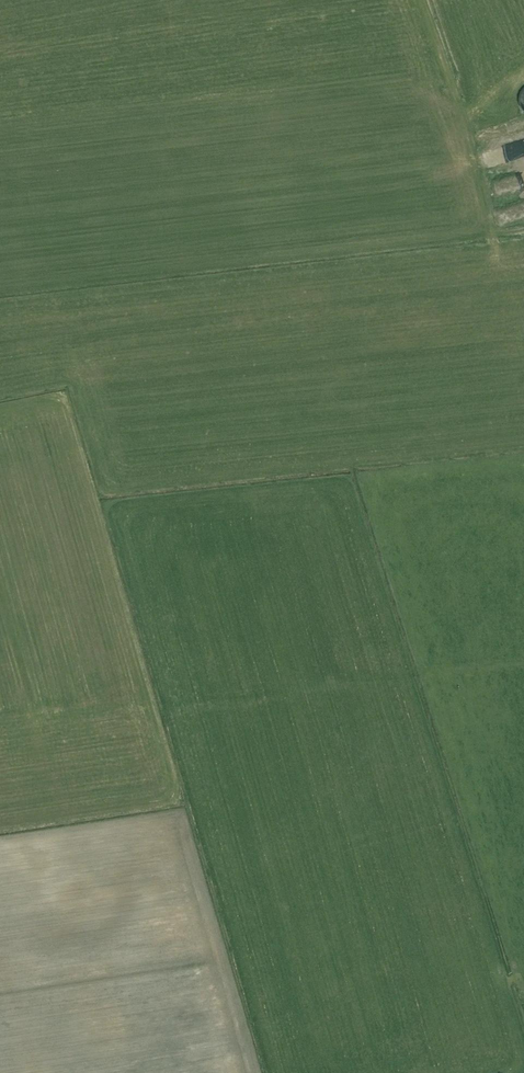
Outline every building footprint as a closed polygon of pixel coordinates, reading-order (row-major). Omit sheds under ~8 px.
[(497,159),(499,166),(506,164),(504,157),(497,159)] [(507,197),(523,191),(523,175),(502,183),(507,197)]
